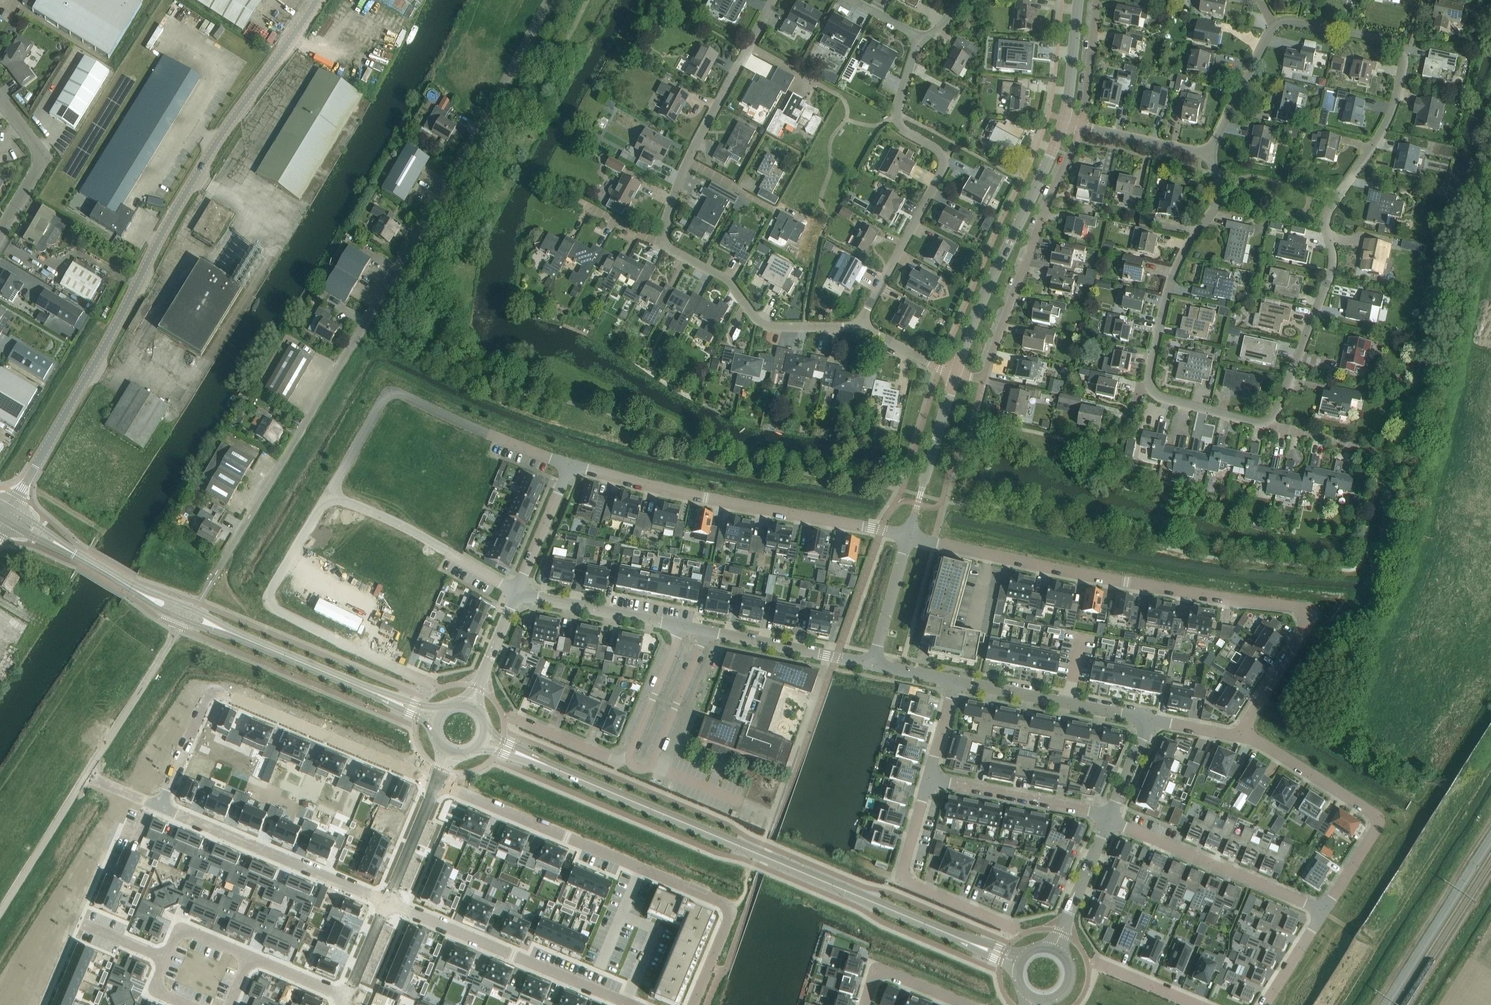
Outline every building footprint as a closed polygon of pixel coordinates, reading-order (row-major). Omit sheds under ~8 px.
[(22,4),(32,10),(32,11),(109,58),(142,5),(140,4),(142,0),(24,0),(22,4)] [(243,32),(262,1),(260,0),(193,0),(243,32)] [(718,1),(716,6),(714,6),(714,7),(714,8),(713,10),(724,16),(723,18),(731,23),(733,23),(735,23),(736,21),(746,3),(740,0),(717,0),(718,1)] [(1227,1),(1222,0),(1197,0),(1197,2),(1198,6),(1200,12),(1213,15),(1216,16),(1216,15),(1223,17),(1227,1)] [(1458,22),(1459,16),(1462,6),(1439,1),(1436,15),(1438,15),(1436,26),(1447,28),(1448,20),(1458,22)] [(1035,19),(1036,11),(1028,10),(1029,4),(1016,2),(1014,17),(1017,17),(1016,30),(1033,32),(1033,23),(1035,24),(1035,23),(1034,23),(1035,18),(1035,19)] [(811,32),(820,15),(798,3),(789,20),(787,19),(781,31),(792,36),(798,25),(803,28),(802,28),(804,29),(805,29),(811,32)] [(1147,20),(1150,7),(1137,4),(1135,11),(1119,7),(1118,8),(1121,8),(1118,22),(1115,22),(1115,23),(1139,28),(1141,18),(1147,20)] [(834,16),(824,34),(832,38),(831,40),(832,41),(833,39),(840,42),(835,51),(834,52),(843,58),(849,47),(859,30),(857,29),(852,26),(834,16)] [(1217,46),(1221,30),(1214,29),(1215,22),(1200,19),(1197,33),(1200,34),(1198,42),(1208,44),(1208,45),(1211,45),(1217,46)] [(217,41),(225,30),(218,25),(210,36),(217,41)] [(1142,43),(1143,36),(1126,33),(1130,34),(1129,39),(1116,37),(1113,52),(1129,56),(1130,49),(1136,50),(1138,42),(1142,43)] [(23,62),(25,58),(28,58),(30,56),(31,53),(30,51),(33,45),(17,35),(5,54),(7,56),(4,61),(2,60),(0,63),(7,67),(22,87),(34,78),(23,62)] [(972,61),(979,49),(958,38),(957,37),(951,49),(953,50),(943,69),(958,77),(968,59),(972,61)] [(998,41),(997,49),(1005,50),(1003,70),(1012,70),(1028,72),(1029,58),(1032,58),(1033,44),(998,41)] [(884,79),(887,73),(885,72),(894,56),(872,44),(863,60),(876,67),(873,73),(875,74),(884,79)] [(717,56),(717,55),(700,46),(686,72),(703,81),(710,68),(709,67),(712,62),(716,55),(717,56)] [(1210,57),(1204,56),(1205,50),(1188,46),(1187,54),(1191,55),(1187,72),(1188,72),(1188,70),(1206,74),(1206,76),(1207,76),(1210,63),(1213,64),(1215,59),(1214,59),(1211,58),(1211,56),(1210,57)] [(1315,51),(1303,48),(1303,47),(1301,54),(1287,51),(1288,50),(1287,50),(1283,67),(1284,67),(1284,66),(1304,70),(1306,61),(1313,63),(1316,50),(1315,50),(1315,51)] [(1454,72),(1458,56),(1430,50),(1428,59),(1426,59),(1422,76),(1440,80),(1442,69),(1454,72)] [(200,78),(164,56),(80,193),(99,205),(90,218),(121,237),(135,215),(122,206),(200,78)] [(74,129),(109,72),(85,57),(50,114),(74,129)] [(852,58),(842,75),(850,79),(856,68),(853,67),(857,61),(852,58)] [(1341,73),(1344,60),(1334,58),(1331,70),(1341,73)] [(1376,64),(1364,61),(1363,64),(1355,62),(1353,72),(1351,79),(1359,80),(1358,83),(1368,85),(1371,71),(1374,71),(1376,64)] [(822,69),(818,77),(825,81),(829,73),(822,69)] [(299,200),(362,96),(320,70),(256,174),(299,200)] [(753,82),(741,103),(749,107),(750,108),(751,108),(756,111),(760,105),(770,111),(770,110),(773,105),(777,97),(780,92),(785,94),(794,77),(786,73),(779,86),(770,82),(761,77),(757,84),(753,82)] [(1187,82),(1188,77),(1179,76),(1176,91),(1180,92),(1182,86),(1183,81),(1187,82)] [(1128,93),(1130,83),(1131,80),(1118,77),(1116,86),(1105,84),(1101,103),(1108,104),(1107,107),(1116,109),(1116,106),(1118,107),(1122,91),(1128,93)] [(1325,87),(1326,80),(1319,79),(1318,85),(1325,87)] [(672,88),(662,82),(656,93),(666,99),(658,114),(674,123),(688,96),(672,88)] [(1026,113),(1029,91),(1017,90),(1017,84),(1002,82),(1001,96),(1011,97),(1010,111),(1026,113)] [(1303,94),(1304,89),(1280,84),(1278,93),(1279,93),(1274,118),(1272,118),(1286,121),(1288,112),(1295,114),(1300,93),(1303,94)] [(960,92),(946,85),(943,91),(932,85),(923,103),(942,114),(952,97),(956,99),(960,92)] [(1165,104),(1167,94),(1167,91),(1156,88),(1154,96),(1145,94),(1141,112),(1156,115),(1159,103),(1165,104)] [(1362,127),(1362,126),(1360,125),(1364,103),(1349,99),(1350,94),(1338,91),(1336,98),(1348,101),(1343,122),(1362,127)] [(1196,124),(1201,105),(1200,104),(1202,97),(1182,92),(1181,96),(1178,110),(1184,111),(1182,120),(1196,124)] [(821,120),(815,117),(816,116),(815,116),(817,112),(804,104),(806,101),(798,96),(793,94),(778,121),(782,123),(795,129),(800,119),(807,123),(804,128),(805,133),(812,136),(821,120)] [(1461,108),(1466,103),(1461,97),(1455,103),(1461,108)] [(1444,104),(1422,99),(1421,100),(1417,100),(1416,107),(1415,111),(1414,113),(1418,114),(1416,126),(1435,130),(1439,111),(1442,112),(1444,104)] [(448,114),(453,106),(449,101),(443,111),(436,107),(432,113),(437,116),(433,124),(436,125),(432,132),(447,141),(456,127),(445,120),(449,114),(448,114)] [(771,121),(766,132),(767,133),(774,136),(777,138),(783,127),(771,121)] [(1020,138),(1023,132),(1007,124),(990,121),(985,130),(993,134),(990,139),(1010,150),(1018,137),(1020,138)] [(740,157),(738,161),(739,161),(755,131),(738,122),(734,129),(736,130),(735,133),(734,132),(732,135),(726,147),(719,143),(712,157),(724,164),(728,157),(730,158),(733,153),(740,157)] [(1274,143),(1276,131),(1255,127),(1252,139),(1253,139),(1249,158),(1267,162),(1269,152),(1271,142),(1274,143)] [(660,161),(670,143),(646,130),(637,148),(646,153),(644,156),(642,154),(638,160),(651,167),(654,161),(651,159),(653,157),(660,161)] [(1341,137),(1318,132),(1318,135),(1313,134),(1312,141),(1320,142),(1317,159),(1334,162),(1338,146),(1340,146),(1341,137)] [(404,202),(429,158),(406,145),(381,189),(404,202)] [(1416,174),(1421,150),(1400,145),(1397,157),(1399,157),(1397,169),(1395,168),(1394,169),(1416,174)] [(891,150),(879,172),(893,180),(899,169),(910,175),(915,165),(904,159),(905,157),(891,150)] [(908,150),(905,156),(911,159),(914,153),(908,150)] [(771,194),(784,171),(773,165),(777,159),(767,153),(757,172),(765,176),(759,188),(771,195),(771,194)] [(619,174),(624,165),(609,157),(604,166),(619,174)] [(970,177),(959,196),(960,196),(961,194),(968,198),(980,205),(979,207),(987,193),(992,196),(991,198),(1002,178),(987,170),(986,171),(986,172),(984,176),(984,175),(983,177),(987,179),(984,185),(970,178),(970,177)] [(1093,173),(1083,171),(1083,170),(1082,170),(1076,198),(1102,204),(1105,189),(1099,188),(1102,173),(1093,171),(1093,173)] [(621,215),(625,208),(627,209),(641,184),(623,175),(617,186),(616,187),(615,186),(614,186),(612,186),(610,187),(608,189),(608,190),(608,192),(610,195),(612,196),(611,197),(609,200),(606,207),(621,215)] [(1140,207),(1140,204),(1143,194),(1133,192),(1136,180),(1121,177),(1117,194),(1126,196),(1124,204),(1140,207)] [(1178,211),(1182,190),(1169,187),(1166,201),(1162,201),(1160,209),(1158,209),(1157,210),(1155,210),(1153,211),(1152,213),(1151,215),(1142,213),(1140,224),(1153,227),(1156,216),(1155,216),(1159,213),(1159,214),(1176,218),(1177,215),(1176,215),(1176,211),(1178,211)] [(715,228),(726,208),(724,206),(727,200),(704,188),(701,194),(707,198),(704,204),(709,206),(704,216),(697,212),(686,232),(701,240),(709,225),(715,228)] [(726,190),(723,195),(736,202),(739,197),(726,190)] [(899,207),(902,201),(899,200),(899,199),(883,191),(875,206),(877,207),(873,215),(887,222),(896,206),(899,207)] [(1388,197),(1384,196),(1384,194),(1375,192),(1373,203),(1371,202),(1367,221),(1375,223),(1377,224),(1377,223),(1389,226),(1391,216),(1401,218),(1404,203),(1396,201),(1397,197),(1389,195),(1388,197)] [(771,195),(768,201),(775,205),(779,198),(771,194),(771,195)] [(748,208),(751,202),(739,195),(739,197),(736,202),(732,208),(739,212),(743,205),(748,208)] [(67,224),(51,214),(49,212),(47,211),(44,209),(42,206),(40,204),(39,203),(39,204),(40,205),(42,208),(45,210),(46,211),(45,221),(44,220),(43,222),(37,219),(32,228),(34,229),(32,231),(29,229),(23,239),(33,245),(34,244),(36,245),(35,246),(35,247),(36,248),(36,249),(37,250),(37,251),(38,251),(39,252),(40,252),(41,253),(42,252),(43,252),(44,252),(45,251),(46,250),(46,249),(47,248),(47,247),(47,246),(47,245),(46,245),(46,244),(46,243),(55,228),(62,232),(67,224)] [(214,242),(230,215),(214,205),(204,221),(203,220),(196,231),(214,242)] [(394,236),(398,229),(396,228),(397,227),(385,220),(389,214),(375,206),(372,212),(379,217),(374,224),(377,226),(373,233),(388,242),(392,235),(394,236)] [(957,213),(947,207),(938,223),(956,233),(963,221),(967,223),(972,214),(960,207),(957,213)] [(761,220),(770,217),(767,211),(759,214),(761,220)] [(796,225),(788,221),(790,217),(780,212),(779,212),(780,212),(776,220),(778,221),(768,240),(780,246),(782,246),(783,246),(785,245),(787,242),(788,240),(796,244),(797,244),(796,243),(805,226),(797,222),(796,225)] [(1095,228),(1097,219),(1080,215),(1078,221),(1068,219),(1065,235),(1082,238),(1084,228),(1088,229),(1089,227),(1095,228)] [(1253,234),(1254,228),(1228,222),(1226,228),(1232,229),(1228,246),(1229,246),(1228,250),(1227,250),(1225,260),(1232,262),(1232,263),(1234,264),(1235,263),(1242,264),(1249,233),(1253,234)] [(879,231),(870,227),(867,225),(865,228),(862,226),(851,246),(865,253),(870,243),(869,242),(871,239),(874,241),(879,231)] [(743,228),(739,226),(733,237),(726,233),(719,245),(736,254),(734,257),(740,260),(738,263),(744,266),(750,255),(745,252),(754,234),(745,229),(746,229),(744,227),(743,228)] [(1291,232),(1304,235),(1306,229),(1292,226),(1291,232)] [(1135,227),(1133,239),(1140,241),(1139,248),(1138,252),(1144,253),(1154,255),(1157,238),(1150,236),(1151,230),(1142,228),(1139,228),(1135,227)] [(566,246),(563,244),(564,242),(548,233),(539,249),(546,253),(546,254),(548,255),(548,254),(555,258),(550,266),(546,263),(542,271),(556,279),(567,258),(566,258),(575,242),(570,239),(566,246)] [(1306,245),(1307,240),(1289,236),(1287,242),(1281,241),(1277,258),(1306,264),(1309,252),(1306,251),(1308,245),(1306,245)] [(958,247),(945,239),(942,244),(935,241),(926,258),(940,265),(942,261),(948,263),(952,256),(953,256),(958,247)] [(1387,258),(1389,245),(1366,240),(1363,254),(1365,254),(1362,270),(1381,274),(1385,257),(1387,258)] [(1113,251),(1114,242),(1104,241),(1103,250),(1113,251)] [(593,254),(590,252),(591,251),(575,242),(566,258),(567,258),(573,261),(573,263),(575,264),(575,263),(581,266),(577,274),(573,272),(569,280),(582,287),(593,266),(602,250),(597,248),(593,254)] [(1085,253),(1086,247),(1066,243),(1065,248),(1054,246),(1054,247),(1057,247),(1054,264),(1051,263),(1051,264),(1072,268),(1075,251),(1085,253)] [(345,303),(370,259),(348,246),(323,290),(345,303)] [(620,262),(617,261),(617,259),(602,250),(593,266),(600,270),(599,271),(601,272),(602,271),(608,274),(604,282),(600,280),(595,288),(609,295),(620,275),(629,259),(623,256),(620,262)] [(787,280),(793,268),(784,263),(769,255),(769,256),(772,257),(769,263),(770,264),(768,268),(763,277),(759,275),(776,285),(772,291),(778,294),(778,295),(781,289),(788,293),(793,283),(787,280)] [(861,277),(866,268),(843,255),(836,267),(840,269),(834,281),(830,279),(829,279),(849,290),(857,275),(861,277)] [(1141,283),(1144,271),(1142,270),(1144,259),(1124,255),(1123,261),(1127,262),(1123,279),(1141,283)] [(636,304),(640,297),(639,297),(648,282),(656,268),(650,264),(647,271),(643,269),(644,267),(629,259),(620,275),(627,278),(626,279),(628,280),(629,279),(635,283),(631,291),(627,289),(622,296),(636,304)] [(201,356),(238,296),(243,288),(200,261),(158,330),(201,356)] [(89,302),(102,281),(73,263),(60,285),(89,302)] [(1298,299),(1301,285),(1298,284),(1300,278),(1290,276),(1291,272),(1271,268),(1269,276),(1275,277),(1273,285),(1276,286),(1274,294),(1298,299)] [(799,279),(802,272),(796,269),(793,276),(799,279)] [(1206,269),(1202,285),(1207,286),(1206,290),(1205,297),(1215,299),(1218,300),(1218,297),(1228,299),(1232,282),(1229,281),(1230,274),(1216,271),(1206,269)] [(923,276),(912,270),(908,278),(910,279),(906,287),(928,299),(932,291),(934,292),(938,284),(937,283),(940,278),(926,271),(923,276)] [(1072,282),(1073,275),(1049,270),(1048,276),(1046,275),(1046,276),(1047,276),(1046,283),(1048,283),(1048,282),(1052,283),(1050,290),(1072,296),(1075,282),(1072,282)] [(24,284),(20,282),(20,281),(4,271),(0,278),(0,296),(8,301),(9,300),(6,299),(13,288),(15,290),(19,292),(24,284)] [(1079,276),(1078,284),(1093,287),(1095,279),(1079,276)] [(666,306),(675,290),(669,287),(666,293),(663,292),(663,290),(648,282),(639,297),(640,297),(646,301),(645,302),(654,306),(650,313),(646,311),(641,319),(655,327),(666,306)] [(1123,294),(1120,307),(1123,308),(1141,312),(1146,292),(1136,290),(1127,288),(1126,295),(1123,294)] [(73,328),(83,312),(44,289),(35,305),(73,328)] [(693,302),(689,300),(690,298),(675,290),(666,306),(673,309),(672,310),(674,312),(675,310),(681,314),(677,322),(673,320),(668,327),(682,335),(693,314),(701,298),(696,296),(693,302)] [(1381,309),(1384,295),(1362,291),(1360,304),(1349,302),(1345,318),(1364,322),(1369,323),(1372,307),(1381,309)] [(720,310),(716,309),(717,307),(701,298),(693,314),(700,318),(699,319),(701,320),(702,319),(708,322),(704,330),(699,328),(695,336),(709,343),(729,307),(723,304),(720,310)] [(1032,321),(1042,323),(1049,325),(1050,316),(1057,317),(1059,317),(1061,310),(1066,311),(1067,304),(1060,303),(1050,301),(1049,306),(1036,304),(1037,304),(1034,321),(1032,321)] [(924,310),(910,302),(907,308),(901,304),(897,311),(898,312),(892,322),(890,321),(904,329),(903,331),(912,316),(918,320),(924,310)] [(1282,309),(1280,308),(1280,307),(1262,303),(1259,314),(1256,314),(1253,326),(1277,331),(1277,330),(1279,330),(1279,332),(1281,324),(1280,324),(1281,320),(1289,322),(1292,310),(1283,308),(1282,309)] [(318,309),(331,316),(333,313),(320,305),(318,309)] [(1183,317),(1180,329),(1189,331),(1187,339),(1194,341),(1195,337),(1195,336),(1206,338),(1207,330),(1206,330),(1207,323),(1210,324),(1213,324),(1216,312),(1211,311),(1201,308),(1200,310),(1192,309),(1193,306),(1192,306),(1190,316),(1191,316),(1190,319),(1183,317)] [(315,334),(321,338),(330,343),(338,328),(328,322),(331,316),(318,309),(315,315),(316,315),(308,329),(315,334)] [(1127,324),(1127,323),(1119,321),(1121,316),(1109,313),(1104,334),(1114,336),(1122,338),(1121,341),(1129,342),(1132,328),(1124,326),(1125,323),(1127,324)] [(1364,322),(1362,330),(1376,332),(1378,325),(1369,323),(1364,322)] [(1056,333),(1036,328),(1036,329),(1036,328),(1039,329),(1038,335),(1027,332),(1023,348),(1044,352),(1046,343),(1053,344),(1056,333)] [(1397,338),(1402,333),(1398,329),(1393,333),(1397,338)] [(1242,350),(1240,358),(1261,362),(1272,365),(1273,365),(1275,354),(1274,354),(1274,350),(1276,350),(1277,344),(1268,341),(1245,336),(1245,337),(1246,337),(1243,351),(1242,350)] [(1369,353),(1371,343),(1350,338),(1345,362),(1342,361),(1342,362),(1341,368),(1341,369),(1354,371),(1355,365),(1363,367),(1366,353),(1369,353)] [(43,380),(53,364),(17,343),(8,359),(43,380)] [(1124,348),(1124,347),(1111,344),(1110,351),(1116,352),(1112,369),(1128,372),(1132,355),(1122,353),(1123,347),(1124,348)] [(286,404),(312,360),(289,347),(264,391),(286,404)] [(742,387),(749,359),(740,357),(741,351),(725,347),(721,362),(733,365),(731,372),(737,373),(735,386),(742,387)] [(794,388),(801,359),(792,357),(793,351),(777,347),(775,358),(774,363),(785,365),(784,372),(790,373),(787,386),(794,388)] [(1222,350),(1215,348),(1214,355),(1220,356),(1222,350)] [(1208,355),(1179,349),(1178,353),(1179,353),(1180,350),(1190,352),(1187,364),(1179,362),(1176,379),(1201,384),(1205,368),(1211,370),(1213,361),(1207,359),(1208,355)] [(749,359),(742,387),(750,389),(750,388),(751,388),(753,385),(752,382),(752,379),(754,379),(755,379),(757,378),(759,378),(760,377),(761,376),(762,375),(763,373),(764,371),(772,373),(774,363),(775,358),(759,355),(757,360),(749,359)] [(826,364),(827,359),(811,355),(810,361),(801,359),(794,388),(802,389),(805,377),(811,378),(813,371),(824,373),(826,364)] [(1040,372),(1043,360),(1024,356),(1024,357),(1028,358),(1027,363),(1018,362),(1019,362),(1016,377),(1015,377),(1033,381),(1036,371),(1040,372)] [(842,409),(848,384),(850,375),(841,373),(842,367),(826,364),(824,373),(821,386),(839,389),(836,402),(834,408),(842,409)] [(37,390),(1,368),(0,370),(0,419),(15,428),(37,390)] [(1253,378),(1250,377),(1251,375),(1245,374),(1227,370),(1223,387),(1224,384),(1238,387),(1237,390),(1243,391),(1241,398),(1247,399),(1247,400),(1249,400),(1258,401),(1263,378),(1254,376),(1253,378)] [(859,377),(850,375),(848,384),(842,409),(850,411),(851,405),(854,393),(860,394),(862,387),(873,389),(875,380),(876,374),(860,371),(859,377)] [(1114,399),(1118,383),(1104,380),(1106,374),(1092,371),(1089,383),(1099,385),(1097,395),(1114,399)] [(873,389),(871,395),(883,398),(881,405),(887,406),(885,419),(886,419),(893,421),(898,422),(901,410),(895,408),(899,392),(890,390),(891,384),(875,380),(873,389)] [(143,449),(169,406),(131,383),(105,426),(143,449)] [(1040,400),(1042,391),(1036,389),(1020,386),(1018,392),(1012,391),(1007,413),(1026,417),(1030,398),(1040,400)] [(798,404),(801,390),(790,388),(789,393),(794,395),(792,403),(798,404)] [(1361,402),(1363,393),(1343,389),(1342,395),(1324,391),(1321,405),(1323,406),(1321,415),(1325,416),(1327,417),(1340,419),(1340,417),(1348,418),(1352,400),(1361,402)] [(1081,408),(1083,400),(1062,395),(1060,403),(1081,408)] [(1100,429),(1103,412),(1083,407),(1079,425),(1090,427),(1090,429),(1092,430),(1093,428),(1100,429)] [(277,438),(281,431),(279,430),(280,429),(268,422),(271,416),(258,408),(255,415),(262,419),(257,427),(260,428),(256,435),(263,438),(271,443),(275,437),(277,438)] [(1163,438),(1166,423),(1165,425),(1159,423),(1157,434),(1143,431),(1140,446),(1153,449),(1151,458),(1161,460),(1160,465),(1161,465),(1165,446),(1167,436),(1166,436),(1166,439),(1163,438)] [(1237,451),(1224,448),(1226,438),(1220,436),(1220,434),(1216,450),(1213,449),(1214,446),(1213,446),(1211,456),(1208,471),(1218,473),(1219,470),(1223,471),(1227,469),(1227,465),(1233,466),(1232,471),(1233,471),(1237,451)] [(1182,477),(1188,451),(1187,454),(1184,453),(1187,437),(1186,439),(1180,438),(1178,449),(1165,446),(1161,465),(1162,460),(1168,462),(1167,465),(1167,467),(1167,468),(1169,470),(1170,471),(1173,472),(1173,473),(1171,481),(1181,483),(1182,479),(1182,477)] [(1211,456),(1198,453),(1201,442),(1194,441),(1195,439),(1194,439),(1191,454),(1188,454),(1188,451),(1182,477),(1183,475),(1193,477),(1195,468),(1208,470),(1207,475),(1208,471),(1211,456)] [(210,482),(231,448),(222,442),(201,477),(210,482)] [(1256,459),(1260,443),(1259,443),(1259,445),(1252,443),(1250,454),(1237,451),(1233,471),(1234,467),(1247,469),(1245,478),(1255,480),(1253,485),(1254,486),(1255,483),(1258,466),(1260,456),(1259,459),(1256,459)] [(228,504),(253,461),(231,448),(210,482),(205,491),(228,504)] [(1331,472),(1317,469),(1319,458),(1313,457),(1314,455),(1313,455),(1310,470),(1307,469),(1307,467),(1307,466),(1305,476),(1302,491),(1300,495),(1301,495),(1302,491),(1312,493),(1314,483),(1327,486),(1330,475),(1331,472)] [(1277,473),(1281,458),(1280,457),(1280,459),(1274,458),(1271,469),(1258,466),(1255,483),(1255,481),(1268,483),(1266,493),(1276,495),(1275,499),(1275,500),(1282,471),(1281,471),(1281,474),(1277,473)] [(1305,476),(1292,473),(1294,462),(1288,461),(1288,459),(1284,475),(1281,474),(1282,471),(1275,500),(1276,500),(1277,495),(1293,499),(1296,489),(1302,491),(1305,476)] [(1354,477),(1340,474),(1343,463),(1337,462),(1337,460),(1336,460),(1333,475),(1330,475),(1327,486),(1324,500),(1325,496),(1335,498),(1337,489),(1351,491),(1354,477)] [(525,476),(521,486),(539,494),(542,489),(540,488),(542,483),(532,479),(525,476)] [(196,480),(191,489),(193,490),(195,487),(197,488),(200,483),(196,480)] [(585,491),(583,490),(580,499),(582,500),(581,505),(582,506),(581,510),(593,514),(591,520),(599,523),(605,501),(595,498),(598,487),(587,484),(585,491)] [(539,494),(521,486),(517,485),(513,494),(534,503),(536,499),(537,499),(539,494)] [(627,495),(628,494),(620,492),(619,493),(617,492),(613,508),(606,507),(607,504),(602,520),(609,522),(610,519),(623,523),(629,496),(627,495)] [(532,508),(534,503),(513,494),(513,495),(516,496),(512,506),(531,514),(533,509),(532,508)] [(635,526),(635,528),(642,530),(645,517),(638,515),(642,500),(630,497),(630,496),(629,496),(623,523),(635,526)] [(663,532),(664,527),(663,527),(668,506),(668,505),(660,503),(660,504),(657,503),(653,518),(645,517),(646,514),(645,514),(645,517),(642,530),(650,532),(651,529),(663,532)] [(512,506),(508,516),(525,524),(527,518),(529,519),(531,514),(512,506)] [(685,523),(684,525),(677,524),(680,509),(668,506),(663,527),(664,527),(675,530),(673,537),(682,539),(686,523),(685,523)] [(213,544),(221,529),(210,523),(214,517),(205,512),(201,510),(197,516),(202,519),(198,526),(201,528),(197,536),(204,539),(213,544)] [(696,519),(695,519),(694,526),(695,526),(693,533),(707,535),(706,542),(714,543),(716,530),(709,528),(711,514),(709,513),(709,511),(701,510),(700,512),(697,511),(696,519)] [(722,549),(724,542),(737,544),(737,542),(741,520),(739,519),(739,518),(732,516),(731,518),(728,517),(725,533),(719,532),(719,529),(715,548),(722,549)] [(506,519),(502,529),(521,537),(523,532),(522,531),(524,526),(506,519)] [(749,552),(755,553),(758,539),(751,538),(754,523),(742,521),(742,520),(741,520),(737,542),(750,544),(749,552)] [(766,541),(758,539),(755,553),(764,554),(765,547),(776,549),(780,528),(769,526),(766,541)] [(787,556),(787,559),(795,560),(798,544),(797,546),(790,545),(792,530),(780,528),(776,549),(775,554),(787,556)] [(480,543),(485,531),(479,529),(475,541),(480,543)] [(519,543),(521,537),(502,529),(498,539),(515,547),(517,542),(519,543)] [(810,532),(806,553),(820,556),(820,559),(827,560),(830,547),(822,546),(823,538),(820,537),(820,534),(818,534),(818,532),(811,530),(811,532),(810,532)] [(578,536),(566,534),(565,540),(577,542),(578,536)] [(578,536),(577,542),(580,543),(577,556),(583,558),(586,544),(587,538),(578,536)] [(840,562),(839,564),(852,567),(853,562),(854,562),(855,555),(856,555),(857,548),(858,540),(846,538),(844,549),(834,548),(832,561),(840,562)] [(494,549),(512,557),(515,552),(513,551),(515,547),(498,539),(494,549)] [(489,560),(492,561),(507,567),(509,562),(510,562),(512,557),(494,549),(489,560)] [(559,585),(560,582),(561,583),(564,564),(566,558),(554,555),(549,580),(551,581),(551,583),(559,585)] [(581,571),(583,558),(577,556),(575,566),(564,564),(561,583),(572,585),(575,570),(581,571)] [(594,591),(594,589),(595,589),(599,567),(588,565),(589,559),(583,558),(581,571),(587,572),(584,587),(586,588),(585,590),(594,591)] [(966,569),(938,562),(921,621),(927,622),(923,638),(931,641),(928,656),(974,665),(979,640),(948,633),(966,569)] [(615,578),(617,564),(611,563),(610,569),(599,567),(595,589),(606,592),(609,577),(615,578)] [(631,567),(620,565),(616,586),(627,589),(630,571),(631,567)] [(7,591),(3,597),(16,605),(20,599),(13,594),(17,587),(15,585),(19,579),(4,570),(0,576),(0,587),(7,591)] [(640,573),(630,571),(627,589),(637,591),(640,573)] [(661,573),(651,571),(650,575),(647,593),(657,595),(660,577),(661,573)] [(650,575),(640,573),(637,591),(647,593),(650,575)] [(1018,599),(1022,577),(1011,575),(1007,590),(999,588),(997,602),(1005,604),(1006,597),(1018,599)] [(670,579),(660,577),(657,595),(667,597),(670,579)] [(691,579),(681,577),(680,581),(677,599),(687,601),(691,579)] [(1034,580),(1022,577),(1018,599),(1029,601),(1028,609),(1036,610),(1039,597),(1031,595),(1034,580)] [(680,581),(670,579),(667,597),(677,599),(680,581)] [(701,581),(691,579),(687,601),(697,603),(701,581)] [(716,613),(720,591),(709,589),(710,583),(704,582),(702,595),(707,596),(704,611),(716,613)] [(1045,598),(1039,597),(1036,610),(1043,612),(1044,605),(1057,607),(1062,585),(1049,582),(1045,598)] [(1073,628),(1075,618),(1078,605),(1071,604),(1074,588),(1062,586),(1062,585),(1057,607),(1066,609),(1068,621),(1066,626),(1073,628)] [(720,591),(716,613),(727,616),(730,601),(736,602),(738,589),(732,587),(731,594),(720,591)] [(750,620),(753,602),(742,599),(744,590),(738,589),(736,602),(742,603),(739,618),(750,620)] [(1101,592),(1087,590),(1084,611),(1097,614),(1096,620),(1104,622),(1107,608),(1099,607),(1101,592)] [(764,608),(770,609),(772,595),(766,594),(764,604),(753,602),(750,620),(761,622),(764,608)] [(779,597),(772,595),(770,609),(776,610),(773,625),(784,627),(788,608),(777,606),(779,597)] [(1132,598),(1118,595),(1114,617),(1128,619),(1128,622),(1136,624),(1138,610),(1130,609),(1132,598)] [(468,610),(485,618),(490,607),(472,600),(469,599),(465,609),(468,610)] [(320,600),(314,611),(357,632),(363,620),(320,600)] [(799,611),(788,608),(784,627),(795,629),(798,615),(804,616),(807,602),(801,601),(799,611)] [(1158,630),(1158,625),(1162,603),(1149,601),(1146,617),(1140,615),(1137,629),(1144,630),(1145,628),(1158,630)] [(813,603),(807,602),(804,616),(810,617),(807,632),(818,634),(822,615),(811,613),(813,603)] [(1158,630),(1170,632),(1170,635),(1177,636),(1179,622),(1172,621),(1175,606),(1162,604),(1163,603),(1162,603),(1158,625),(1158,630)] [(827,638),(827,636),(829,636),(832,621),(838,623),(841,609),(835,608),(833,614),(822,612),(822,615),(818,634),(819,634),(818,636),(827,638)] [(1187,623),(1179,622),(1177,636),(1185,637),(1186,630),(1198,632),(1201,610),(1190,608),(1187,623)] [(465,609),(460,619),(464,620),(481,628),(485,618),(468,610),(465,609)] [(1213,612),(1201,610),(1198,632),(1209,634),(1213,612)] [(529,624),(526,637),(532,638),(544,640),(548,619),(536,617),(535,625),(529,624)] [(1273,618),(1269,624),(1275,627),(1276,628),(1280,623),(1273,618)] [(481,628),(464,620),(460,619),(456,629),(460,630),(477,638),(481,628)] [(548,619),(544,640),(555,643),(560,621),(548,619)] [(998,629),(1000,620),(993,619),(992,628),(998,629)] [(1269,624),(1263,620),(1254,635),(1259,638),(1275,648),(1281,639),(1271,632),(1275,627),(1269,624)] [(423,625),(415,645),(421,647),(419,654),(426,657),(425,658),(432,661),(433,660),(435,661),(436,658),(438,654),(440,650),(430,646),(433,639),(429,638),(433,629),(429,628),(423,625)] [(584,649),(589,627),(577,625),(573,646),(584,649)] [(1219,638),(1227,640),(1235,627),(1222,625),(1219,638)] [(590,627),(589,627),(584,649),(584,653),(596,656),(601,629),(597,629),(598,627),(590,626),(590,627)] [(473,648),(477,638),(460,630),(455,641),(457,642),(471,647),(473,648)] [(615,655),(626,657),(630,635),(619,633),(615,649),(614,654),(615,655)] [(630,635),(626,657),(638,659),(642,638),(630,635)] [(514,637),(511,646),(516,649),(519,650),(521,640),(514,637)] [(559,637),(556,651),(563,652),(565,639),(566,638),(559,637)] [(566,638),(565,639),(563,652),(569,653),(572,640),(566,638)] [(1245,642),(1241,648),(1253,655),(1256,650),(1269,658),(1270,656),(1272,657),(1277,650),(1275,649),(1275,648),(1259,638),(1253,647),(1245,642)] [(999,644),(996,662),(1006,664),(1009,646),(1010,642),(1000,640),(999,644)] [(1009,646),(1006,664),(1016,666),(1020,643),(1020,642),(1010,640),(1010,642),(1009,646)] [(1168,640),(1166,649),(1172,650),(1175,641),(1168,640)] [(438,654),(436,658),(442,661),(441,661),(449,664),(450,662),(455,664),(457,659),(465,662),(471,647),(457,642),(453,651),(441,646),(440,650),(438,654)] [(985,660),(996,662),(999,644),(989,642),(985,660)] [(1020,643),(1016,666),(1026,668),(1029,650),(1030,645),(1020,643)] [(1030,645),(1029,650),(1026,668),(1036,670),(1039,652),(1040,647),(1030,645)] [(1039,652),(1036,670),(1046,672),(1049,654),(1050,648),(1040,646),(1040,647),(1039,652)] [(605,653),(604,661),(613,662),(615,655),(614,654),(615,649),(611,648),(607,647),(605,653)] [(1259,678),(1263,671),(1262,670),(1263,668),(1250,660),(1253,655),(1241,648),(1238,653),(1242,655),(1236,665),(1237,665),(1257,678),(1257,677),(1259,678)] [(1049,654),(1046,672),(1056,674),(1060,651),(1050,649),(1049,654)] [(536,668),(540,658),(520,650),(518,656),(511,654),(504,670),(506,671),(505,673),(513,676),(514,674),(516,675),(520,665),(526,668),(527,665),(536,668)] [(697,739),(785,769),(793,745),(767,735),(783,686),(810,696),(818,673),(783,666),(750,659),(726,654),(721,669),(737,674),(720,724),(704,718),(697,739)] [(548,655),(543,667),(551,670),(555,658),(548,655)] [(1094,659),(1089,681),(1100,683),(1104,662),(1094,659)] [(1114,664),(1104,662),(1100,683),(1110,685),(1114,664)] [(1124,666),(1114,664),(1110,685),(1120,687),(1123,669),(1124,666)] [(1257,678),(1237,665),(1231,675),(1226,672),(1223,677),(1235,684),(1238,679),(1250,687),(1252,686),(1253,687),(1258,680),(1256,678),(1257,678)] [(1133,671),(1123,669),(1120,687),(1130,689),(1133,671)] [(1153,675),(1150,693),(1160,695),(1165,672),(1154,670),(1153,675)] [(1143,673),(1133,671),(1130,689),(1140,691),(1143,673)] [(541,675),(534,672),(528,688),(529,685),(535,687),(530,700),(532,701),(531,703),(539,707),(540,705),(542,705),(552,681),(540,676),(541,675)] [(1153,675),(1143,673),(1140,691),(1150,693),(1153,675)] [(1238,707),(1238,706),(1240,708),(1245,700),(1243,699),(1244,697),(1231,689),(1235,684),(1223,677),(1220,682),(1223,685),(1218,694),(1219,695),(1238,707)] [(1167,678),(1164,692),(1170,693),(1167,707),(1169,708),(1168,710),(1177,712),(1177,710),(1178,710),(1183,687),(1183,685),(1172,683),(1173,679),(1167,678)] [(552,681),(542,705),(544,706),(543,708),(551,712),(552,710),(554,711),(560,697),(566,700),(571,687),(565,685),(553,680),(552,681)] [(1178,710),(1189,712),(1192,697),(1198,698),(1201,685),(1195,684),(1194,689),(1183,687),(1178,710)] [(898,692),(908,695),(910,687),(900,685),(898,692)] [(1207,686),(1201,685),(1198,698),(1204,700),(1207,686)] [(571,687),(566,700),(572,702),(566,716),(579,721),(589,696),(587,700),(575,695),(577,690),(571,687)] [(911,715),(923,718),(929,720),(932,709),(926,708),(929,696),(917,693),(914,704),(910,703),(907,714),(911,715)] [(1219,695),(1213,704),(1232,717),(1233,715),(1235,716),(1239,709),(1238,708),(1238,707),(1219,695)] [(601,701),(589,696),(579,721),(591,726),(596,713),(603,715),(608,703),(601,700),(601,701)] [(976,735),(983,737),(988,714),(982,712),(983,706),(966,702),(963,714),(973,716),(972,722),(978,724),(976,734),(976,735)] [(614,705),(608,703),(603,715),(609,718),(603,731),(604,732),(604,734),(612,737),(613,735),(616,737),(617,735),(619,736),(622,728),(620,727),(624,716),(612,711),(614,705)] [(994,715),(988,714),(983,737),(986,737),(991,738),(993,727),(1004,729),(1007,710),(996,708),(994,715)] [(225,741),(232,744),(238,731),(231,728),(236,714),(225,710),(222,716),(221,715),(219,721),(220,721),(215,732),(227,737),(225,741)] [(1019,744),(1024,721),(1018,720),(1019,713),(1007,710),(1004,729),(1014,731),(1012,742),(1019,744)] [(920,729),(923,718),(911,715),(908,726),(904,725),(901,736),(905,737),(917,740),(923,742),(926,731),(920,729)] [(1030,722),(1024,721),(1019,744),(1027,745),(1029,734),(1040,736),(1043,718),(1031,715),(1030,722)] [(1048,749),(1055,751),(1060,728),(1054,727),(1055,720),(1043,718),(1040,736),(1050,738),(1048,749)] [(253,747),(262,725),(251,720),(245,734),(238,731),(232,744),(240,747),(242,743),(253,747)] [(1066,729),(1060,728),(1055,751),(1063,752),(1065,741),(1075,743),(1079,725),(1067,722),(1066,729)] [(273,730),(262,725),(253,747),(264,752),(262,756),(269,759),(274,747),(267,744),(273,730)] [(1091,727),(1079,725),(1075,743),(1086,745),(1084,756),(1084,757),(1091,758),(1096,735),(1090,734),(1091,727)] [(1102,736),(1096,735),(1091,758),(1099,760),(1099,759),(1101,748),(1107,749),(1108,743),(1119,745),(1121,733),(1103,729),(1102,736)] [(986,737),(983,737),(976,735),(976,734),(963,732),(961,738),(955,736),(951,748),(969,753),(972,742),(985,746),(986,737)] [(290,763),(299,741),(288,736),(282,750),(274,747),(269,759),(277,762),(279,758),(290,763)] [(914,751),(917,740),(905,737),(902,747),(898,746),(895,757),(899,758),(911,762),(917,763),(920,752),(914,751)] [(1158,754),(1172,759),(1177,748),(1188,753),(1192,742),(1175,739),(1174,743),(1165,739),(1158,754)] [(306,775),(312,762),(304,759),(310,745),(299,741),(290,763),(301,767),(299,772),(306,775)] [(1002,755),(1011,755),(1011,743),(1002,743),(1002,755)] [(967,763),(969,753),(951,748),(948,759),(955,761),(953,769),(976,774),(978,766),(967,763)] [(1000,778),(1003,762),(992,760),(994,751),(983,749),(980,769),(988,771),(987,776),(1000,778)] [(1205,752),(1198,749),(1193,762),(1199,765),(1205,752)] [(1226,776),(1231,778),(1239,766),(1238,765),(1238,766),(1228,762),(1231,755),(1228,753),(1228,752),(1222,750),(1222,751),(1218,749),(1215,758),(1208,755),(1208,753),(1202,766),(1210,769),(1209,771),(1225,777),(1226,776)] [(329,774),(336,756),(325,751),(319,765),(312,762),(306,775),(314,778),(315,774),(327,779),(329,774)] [(1174,760),(1172,759),(1158,754),(1157,753),(1152,763),(1170,771),(1174,760)] [(1023,778),(1027,757),(1017,755),(1015,765),(1003,762),(1000,778),(1013,781),(1014,776),(1023,778)] [(1104,761),(1099,759),(1099,760),(1091,758),(1084,757),(1084,756),(1082,755),(1080,763),(1089,766),(1085,776),(1103,783),(1107,772),(1101,770),(1104,761)] [(343,790),(349,778),(341,775),(347,761),(336,756),(329,774),(339,778),(336,787),(343,790)] [(1043,787),(1047,771),(1035,768),(1037,759),(1027,757),(1023,778),(1031,779),(1030,784),(1043,787)] [(893,780),(905,783),(911,785),(914,774),(908,772),(911,762),(899,758),(896,769),(892,768),(889,779),(893,780)] [(1266,769),(1253,761),(1239,782),(1252,790),(1245,801),(1255,807),(1266,789),(1257,783),(1266,769)] [(1165,781),(1170,771),(1152,763),(1148,773),(1165,781)] [(1047,771),(1043,787),(1056,789),(1057,785),(1066,786),(1070,766),(1060,764),(1058,773),(1047,771)] [(364,794),(373,771),(362,767),(356,781),(349,778),(343,790),(351,793),(352,789),(364,794)] [(380,806),(385,793),(378,790),(384,776),(373,771),(364,794),(374,798),(373,803),(380,806)] [(1169,782),(1165,781),(1148,773),(1144,783),(1161,791),(1165,792),(1169,782)] [(1103,783),(1085,776),(1081,786),(1069,781),(1067,792),(1090,796),(1092,792),(1098,794),(1103,783)] [(188,781),(181,799),(192,804),(198,790),(204,793),(209,780),(203,777),(199,786),(188,781)] [(209,780),(204,793),(210,795),(204,809),(214,813),(222,796),(212,791),(215,783),(209,780)] [(883,800),(887,801),(899,805),(905,806),(908,795),(902,794),(905,783),(893,780),(890,790),(886,789),(883,800)] [(1294,803),(1289,800),(1298,787),(1290,782),(1289,784),(1284,780),(1272,799),(1281,804),(1279,808),(1288,813),(1294,803)] [(393,796),(385,793),(380,806),(387,809),(389,805),(401,810),(405,799),(406,799),(409,794),(407,794),(410,787),(399,782),(393,796)] [(1157,801),(1161,791),(1144,783),(1140,793),(1157,801)] [(763,796),(775,797),(776,786),(764,784),(763,796)] [(692,802),(695,792),(680,787),(677,797),(692,802)] [(222,796),(214,813),(225,818),(231,804),(237,807),(242,794),(236,791),(232,800),(222,796)] [(1299,811),(1316,822),(1312,828),(1318,831),(1325,820),(1326,818),(1321,814),(1323,812),(1320,810),(1325,802),(1310,792),(1299,811)] [(1157,801),(1140,793),(1135,804),(1153,811),(1157,801)] [(242,794),(237,807),(244,810),(238,824),(249,828),(256,810),(246,806),(250,797),(242,794)] [(956,818),(959,800),(954,799),(955,797),(949,796),(949,798),(948,798),(945,816),(956,818)] [(1214,798),(1210,806),(1216,808),(1221,800),(1214,798)] [(966,820),(970,800),(965,799),(964,801),(959,800),(956,818),(966,820)] [(977,822),(981,804),(976,803),(976,801),(970,800),(966,820),(977,822)] [(896,815),(899,805),(887,801),(884,812),(880,811),(877,821),(899,827),(902,817),(896,815)] [(981,804),(977,822),(987,825),(991,805),(986,803),(986,805),(981,804)] [(991,805),(987,825),(999,827),(1002,808),(997,807),(997,806),(991,805)] [(256,810),(249,828),(259,832),(265,819),(271,821),(277,808),(270,806),(267,814),(256,810)] [(277,808),(271,821),(278,824),(273,838),(283,842),(291,824),(279,820),(283,811),(277,808)] [(1012,833),(1016,810),(1011,808),(1011,810),(1005,809),(1001,827),(1012,829),(1011,833),(1012,833)] [(1176,808),(1169,823),(1177,826),(1181,817),(1183,811),(1179,810),(1176,808)] [(1016,810),(1012,833),(1023,835),(1023,832),(1027,813),(1022,812),(1022,811),(1016,810)] [(453,821),(448,834),(467,842),(470,837),(478,816),(467,811),(461,825),(453,821)] [(1204,830),(1210,832),(1210,833),(1213,826),(1218,815),(1208,811),(1203,822),(1194,818),(1186,837),(1185,839),(1192,841),(1193,840),(1199,842),(1204,830)] [(1352,837),(1360,824),(1340,811),(1332,824),(1332,825),(1352,837)] [(1023,832),(1034,834),(1038,814),(1032,813),(1032,814),(1027,813),(1023,832)] [(1038,814),(1034,834),(1045,836),(1048,817),(1043,816),(1043,815),(1038,814)] [(478,816),(470,837),(481,842),(478,847),(487,850),(492,838),(484,834),(490,820),(478,816)] [(1229,840),(1232,834),(1236,823),(1227,819),(1222,830),(1213,826),(1210,833),(1210,832),(1204,845),(1205,845),(1204,846),(1210,849),(1211,847),(1217,850),(1222,838),(1228,840),(1229,840)] [(154,820),(146,838),(155,842),(151,852),(161,856),(169,837),(162,834),(166,825),(154,820)] [(291,824),(283,842),(293,846),(298,832),(305,836),(311,823),(304,820),(300,828),(291,824)] [(899,827),(877,821),(873,820),(870,832),(874,833),(871,843),(893,850),(896,839),(890,837),(893,826),(899,828),(899,827)] [(1325,820),(1318,831),(1325,836),(1332,825),(1332,824),(1325,820)] [(1068,848),(1071,842),(1077,844),(1084,828),(1082,827),(1083,825),(1076,822),(1075,824),(1073,823),(1069,833),(1063,830),(1060,836),(1052,833),(1049,832),(1047,839),(1068,848)] [(311,823),(305,836),(311,838),(305,851),(315,856),(323,838),(312,833),(316,825),(311,823)] [(1273,825),(1270,829),(1277,834),(1280,829),(1273,825)] [(492,838),(487,850),(495,854),(497,850),(508,854),(517,832),(506,827),(500,841),(492,838)] [(1229,840),(1228,840),(1223,852),(1222,854),(1229,857),(1230,855),(1236,858),(1241,845),(1246,848),(1247,848),(1250,842),(1255,831),(1245,827),(1240,838),(1232,834),(1229,840)] [(169,837),(161,856),(170,860),(174,850),(183,854),(191,836),(179,830),(175,840),(169,837)] [(517,832),(508,854),(519,859),(517,863),(525,867),(531,854),(522,851),(528,837),(517,832)] [(323,838),(315,856),(326,860),(332,846),(338,849),(343,836),(337,834),(333,842),(323,838)] [(1259,853),(1265,856),(1266,856),(1268,850),(1273,839),(1263,834),(1259,846),(1250,842),(1247,848),(1246,848),(1241,860),(1242,860),(1241,862),(1247,865),(1248,863),(1254,865),(1259,853)] [(374,835),(370,845),(387,852),(391,842),(374,835)] [(191,836),(183,854),(192,858),(188,867),(198,871),(205,853),(199,850),(203,841),(191,836)] [(1050,860),(1067,867),(1072,856),(1066,853),(1068,848),(1047,839),(1044,846),(1054,850),(1050,860)] [(1141,868),(1130,863),(1133,858),(1127,855),(1131,846),(1129,845),(1130,843),(1122,840),(1122,842),(1120,841),(1113,857),(1119,860),(1117,866),(1138,875),(1141,868)] [(945,844),(937,842),(933,855),(942,858),(945,844)] [(1266,856),(1265,856),(1260,868),(1259,870),(1266,872),(1266,871),(1272,873),(1278,861),(1284,864),(1292,846),(1282,842),(1277,853),(1268,850),(1266,856)] [(531,854),(525,867),(534,870),(536,866),(547,871),(556,848),(545,843),(539,857),(531,854)] [(370,845),(366,854),(383,861),(387,852),(370,845)] [(205,853),(198,871),(207,875),(211,866),(220,870),(228,851),(215,846),(212,855),(205,853)] [(556,848),(547,871),(557,875),(556,879),(564,883),(570,870),(561,867),(567,853),(556,848)] [(124,850),(120,860),(137,867),(141,857),(124,850)] [(228,851),(220,870),(229,873),(225,882),(235,886),(242,868),(236,865),(240,856),(228,851)] [(939,872),(952,877),(960,857),(948,852),(939,872)] [(366,854),(362,863),(379,871),(383,861),(366,854)] [(1307,881),(1319,889),(1331,870),(1326,867),(1330,861),(1318,854),(1309,868),(1313,870),(1307,881)] [(1149,867),(1142,864),(1141,868),(1138,875),(1136,882),(1143,885),(1145,885),(1149,874),(1158,878),(1161,872),(1166,860),(1167,858),(1161,855),(1160,857),(1154,855),(1149,867)] [(884,857),(883,863),(895,866),(897,861),(884,857)] [(960,857),(952,877),(964,882),(972,862),(960,857)] [(979,873),(985,861),(978,858),(973,871),(979,873)] [(120,860),(116,869),(133,876),(137,867),(120,860)] [(875,865),(878,866),(886,870),(888,865),(877,860),(875,865)] [(1032,872),(1054,881),(1056,876),(1063,878),(1067,867),(1050,860),(1046,870),(1035,865),(1032,872)] [(242,868),(235,886),(244,890),(248,881),(257,885),(265,867),(252,861),(249,871),(242,868)] [(992,864),(985,861),(979,873),(986,876),(992,864)] [(436,862),(432,871),(449,878),(453,869),(436,862)] [(1172,862),(1167,875),(1161,872),(1158,878),(1153,889),(1163,893),(1168,882),(1176,886),(1179,880),(1180,880),(1185,868),(1185,866),(1179,863),(1178,865),(1172,862)] [(362,863),(358,873),(375,880),(379,871),(362,863)] [(1136,882),(1138,875),(1117,866),(1114,872),(1108,869),(1103,880),(1120,887),(1125,877),(1135,882),(1136,882)] [(265,867),(257,885),(266,889),(262,898),(271,902),(279,883),(273,881),(277,872),(265,867)] [(574,867),(567,884),(576,888),(584,871),(574,867)] [(112,878),(112,879),(123,883),(123,884),(129,886),(133,876),(116,869),(112,878)] [(996,896),(1005,875),(993,870),(984,891),(996,896)] [(1178,899),(1182,901),(1186,890),(1195,893),(1199,884),(1199,885),(1203,875),(1204,873),(1197,871),(1197,873),(1191,870),(1185,882),(1180,880),(1179,880),(1176,886),(1172,897),(1178,899)] [(432,871),(428,881),(445,888),(449,878),(432,871)] [(584,871),(576,888),(586,892),(593,875),(584,871)] [(1048,908),(1049,906),(1051,906),(1058,890),(1052,887),(1054,881),(1032,872),(1029,879),(1040,884),(1038,890),(1044,892),(1040,902),(1042,903),(1041,905),(1048,908)] [(593,875),(586,892),(596,896),(603,879),(593,875)] [(1017,881),(1005,875),(996,896),(1008,901),(1017,881)] [(107,876),(103,886),(120,893),(123,884),(123,883),(112,879),(112,878),(107,876)] [(279,883),(271,902),(281,906),(285,897),(294,901),(302,882),(289,877),(285,886),(279,883)] [(1029,879),(1023,877),(1017,889),(1024,892),(1029,879)] [(1199,911),(1205,898),(1213,901),(1216,895),(1217,895),(1222,883),(1222,881),(1216,878),(1215,880),(1209,878),(1205,887),(1199,885),(1199,884),(1195,893),(1189,906),(1199,911)] [(603,879),(596,896),(605,900),(612,883),(603,879)] [(1116,897),(1120,887),(1103,880),(1099,891),(1105,894),(1103,900),(1124,909),(1127,902),(1116,897)] [(174,884),(164,889),(172,908),(178,905),(179,903),(186,906),(185,908),(186,908),(186,906),(187,904),(187,903),(195,885),(186,881),(182,892),(176,890),(174,884)] [(428,881),(424,890),(441,897),(445,888),(428,881)] [(302,882),(294,901),(303,904),(299,913),(309,918),(317,899),(310,896),(314,887),(302,882)] [(1136,882),(1132,893),(1137,895),(1139,896),(1143,885),(1136,882)] [(195,885),(187,903),(187,904),(193,906),(189,915),(202,920),(209,902),(200,898),(204,889),(195,885)] [(103,886),(99,895),(116,902),(120,893),(103,886)] [(1233,909),(1240,891),(1241,889),(1234,886),(1234,888),(1227,886),(1222,898),(1217,895),(1216,895),(1213,901),(1209,912),(1204,922),(1214,927),(1223,905),(1233,909)] [(467,888),(462,901),(469,904),(464,918),(475,923),(484,900),(473,896),(475,891),(467,888)] [(142,899),(139,908),(157,915),(157,916),(160,917),(162,918),(162,917),(160,916),(163,909),(165,910),(172,908),(164,889),(154,893),(156,898),(153,904),(142,899)] [(424,890),(420,900),(437,907),(441,897),(424,890)] [(648,912),(675,923),(677,919),(682,921),(685,915),(688,917),(654,998),(671,1004),(675,1004),(712,916),(687,906),(688,904),(683,902),(682,903),(657,892),(648,912)] [(1131,892),(1128,900),(1134,902),(1137,895),(1132,893),(1131,892)] [(99,895),(95,905),(111,912),(116,902),(99,895)] [(209,902),(202,920),(214,925),(218,916),(224,919),(232,900),(222,896),(218,906),(209,902)] [(232,900),(224,919),(230,921),(226,931),(239,936),(246,917),(237,914),(241,904),(232,900)] [(484,900),(475,923),(486,927),(492,913),(499,916),(504,904),(497,901),(495,905),(484,900)] [(1096,923),(1098,924),(1102,914),(1108,917),(1110,911),(1121,916),(1124,909),(1103,900),(1100,905),(1094,903),(1087,919),(1089,920),(1088,922),(1095,925),(1096,923)] [(332,908),(329,914),(342,920),(344,913),(358,919),(363,908),(345,901),(340,912),(332,908)] [(1277,927),(1276,928),(1292,934),(1294,934),(1297,928),(1294,927),(1297,921),(1285,916),(1287,911),(1268,903),(1265,911),(1274,915),(1270,924),(1277,927)] [(504,904),(499,916),(506,919),(501,933),(512,938),(519,920),(520,920),(521,916),(515,913),(510,911),(512,907),(504,904)] [(139,908),(135,917),(144,921),(140,930),(159,938),(164,925),(155,922),(157,916),(157,915),(139,908)] [(246,917),(239,936),(251,941),(255,932),(261,934),(269,916),(259,912),(255,921),(246,917)] [(1125,924),(1116,946),(1129,952),(1135,939),(1141,942),(1143,937),(1152,916),(1142,912),(1135,928),(1125,924)] [(329,914),(326,920),(335,924),(331,934),(349,942),(353,931),(339,926),(342,920),(329,914)] [(1254,918),(1246,915),(1244,921),(1252,924),(1254,918)] [(269,916),(261,934),(267,937),(263,946),(275,951),(283,933),(274,929),(278,920),(269,916)] [(519,920),(512,938),(523,943),(529,929),(536,932),(538,928),(541,919),(534,916),(530,925),(526,923),(520,920),(519,920)] [(538,928),(534,936),(544,940),(551,923),(541,919),(538,928)] [(1284,944),(1286,938),(1274,933),(1275,930),(1276,928),(1277,927),(1270,924),(1260,919),(1256,929),(1266,934),(1263,942),(1263,943),(1266,944),(1281,951),(1283,951),(1286,945),(1284,944)] [(551,923),(544,940),(553,944),(560,927),(551,923)] [(409,927),(405,937),(422,944),(421,944),(425,946),(429,936),(425,934),(427,929),(419,926),(417,931),(409,927)] [(283,933),(275,951),(288,956),(292,947),(298,950),(306,931),(296,927),(292,936),(283,933)] [(560,927),(553,944),(563,948),(570,931),(560,927)] [(1108,928),(1102,941),(1108,943),(1113,930),(1108,928)] [(570,931),(563,948),(572,952),(579,935),(570,931)] [(318,941),(315,947),(328,953),(330,947),(344,952),(349,942),(331,934),(326,945),(318,941)] [(1199,947),(1204,936),(1198,934),(1194,945),(1199,947)] [(1239,944),(1256,951),(1252,959),(1252,960),(1257,962),(1270,968),(1272,969),(1275,962),(1273,961),(1276,955),(1263,950),(1266,944),(1263,943),(1263,942),(1243,934),(1239,944)] [(579,935),(572,952),(582,956),(589,939),(579,935)] [(405,937),(401,946),(418,953),(421,944),(422,944),(405,937)] [(1145,946),(1141,956),(1155,963),(1160,950),(1161,951),(1164,943),(1149,937),(1148,939),(1143,937),(1141,942),(1140,944),(1145,946)] [(1173,954),(1167,967),(1182,974),(1192,949),(1177,943),(1176,945),(1174,944),(1171,953),(1173,954)] [(78,945),(74,955),(91,962),(95,952),(78,945)] [(401,946),(397,956),(414,963),(418,953),(401,946)] [(440,957),(435,969),(443,972),(444,968),(455,973),(465,951),(454,946),(448,960),(440,957)] [(315,947),(313,954),(321,957),(317,968),(335,976),(339,965),(325,959),(328,953),(315,947)] [(833,948),(830,957),(841,960),(839,970),(838,970),(852,974),(851,975),(855,976),(857,976),(861,964),(859,963),(855,962),(857,954),(833,948)] [(465,951),(455,973),(466,977),(465,982),(472,985),(477,972),(470,969),(476,955),(465,951)] [(1231,952),(1228,959),(1235,962),(1238,954),(1231,952)] [(1245,968),(1241,976),(1241,977),(1244,978),(1259,985),(1259,984),(1262,985),(1265,979),(1262,978),(1265,972),(1255,968),(1257,962),(1252,960),(1252,959),(1238,953),(1238,954),(1235,962),(1234,963),(1245,968)] [(1201,959),(1193,978),(1207,984),(1213,970),(1219,972),(1226,957),(1219,954),(1214,964),(1201,959)] [(74,955),(70,964),(87,971),(91,962),(74,955)] [(397,956),(393,965),(410,972),(414,963),(397,956)] [(115,965),(111,974),(130,982),(132,976),(141,980),(147,967),(128,960),(124,969),(115,965)] [(477,972),(472,985),(480,988),(481,984),(492,988),(502,966),(490,961),(485,975),(477,972)] [(70,964),(66,974),(83,981),(87,971),(70,964)] [(393,965),(389,974),(410,983),(414,974),(410,972),(393,965)] [(502,966),(492,988),(503,993),(502,997),(509,1000),(514,988),(507,985),(513,971),(502,966)] [(827,967),(825,976),(836,979),(833,989),(833,990),(846,993),(846,994),(850,995),(852,996),(856,983),(854,982),(850,981),(851,975),(852,974),(838,970),(839,970),(827,967)] [(1234,985),(1231,995),(1251,1002),(1254,996),(1252,995),(1254,989),(1242,984),(1244,978),(1241,977),(1241,976),(1239,975),(1227,970),(1224,980),(1234,985)] [(66,974),(62,983),(79,990),(83,981),(66,974)] [(107,983),(118,987),(116,993),(110,995),(114,1004),(116,1004),(134,998),(131,991),(129,991),(132,983),(130,982),(111,974),(107,983)] [(389,974),(385,984),(402,991),(406,993),(410,983),(389,974)] [(514,988),(509,1000),(516,1003),(518,999),(529,1004),(539,981),(527,977),(522,991),(514,988)] [(249,996),(255,999),(253,1004),(277,1004),(278,1004),(262,998),(266,989),(268,990),(271,983),(260,978),(257,984),(254,983),(249,996)] [(529,1004),(532,1004),(551,1004),(551,1003),(544,1000),(550,986),(539,981),(529,1004)] [(62,983),(58,993),(75,1000),(79,990),(62,983)] [(399,995),(380,986),(377,993),(396,1001),(399,995)] [(819,995),(829,998),(827,1004),(850,1004),(850,1002),(848,1001),(844,1000),(846,994),(846,993),(833,990),(833,989),(822,986),(819,995)] [(880,1004),(893,1004),(898,992),(887,987),(885,994),(884,993),(881,998),(883,999),(880,1004)] [(575,997),(564,992),(559,1004),(572,1004),(575,997)] [(54,1002),(61,1004),(72,1004),(75,1000),(58,993),(54,1002)] [(323,1003),(317,1001),(317,999),(312,997),(311,998),(305,996),(301,1004),(322,1004),(323,1003)] [(587,1002),(575,997),(572,1004),(585,1004),(587,1002)] [(920,1001),(909,997),(906,1004),(918,1004),(920,1001)]
